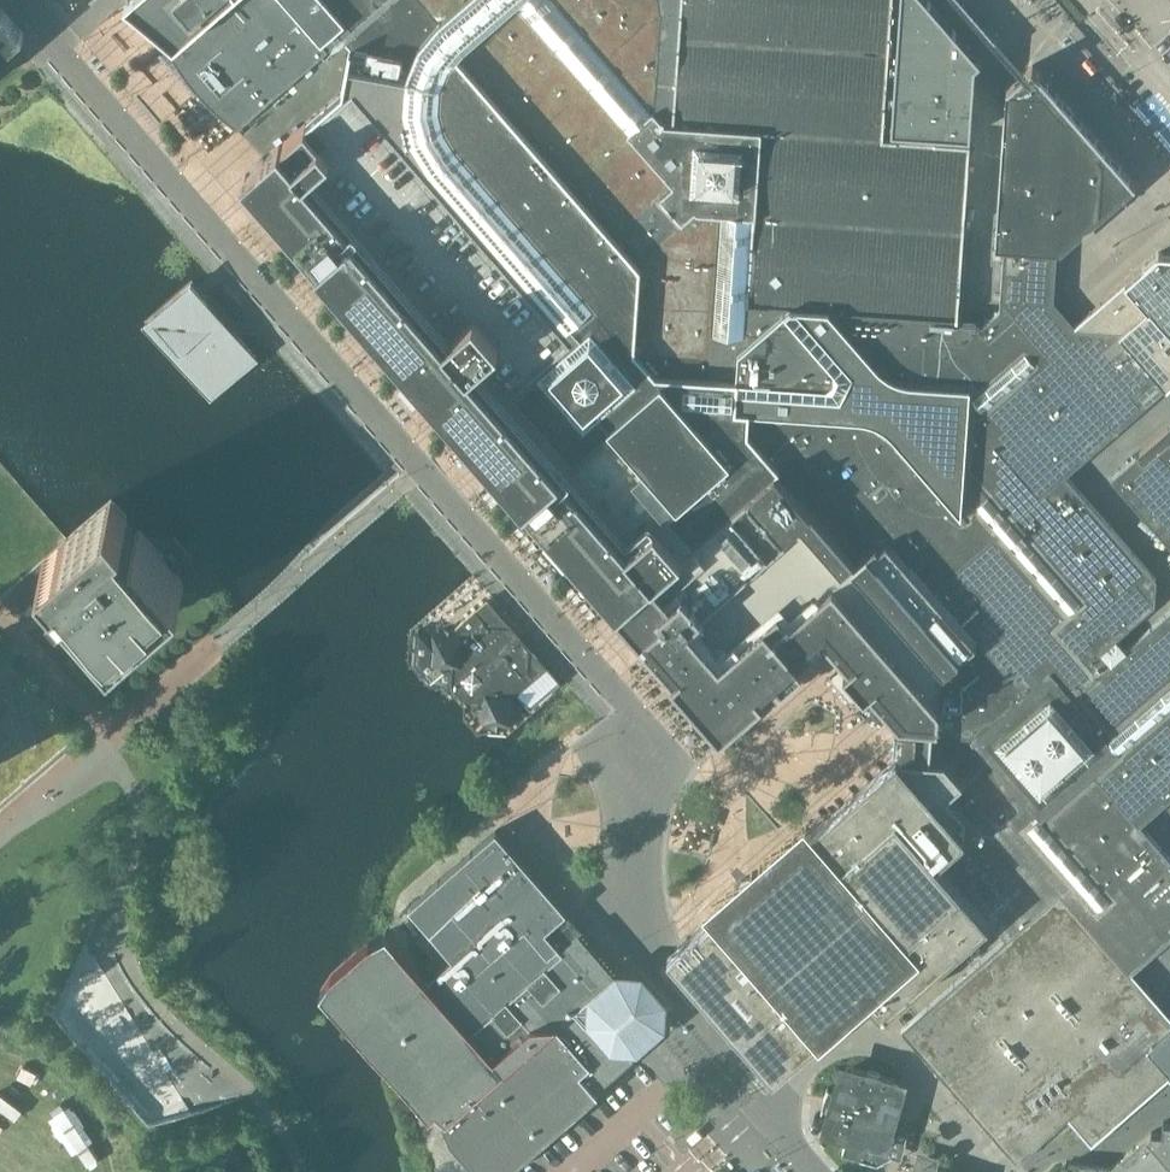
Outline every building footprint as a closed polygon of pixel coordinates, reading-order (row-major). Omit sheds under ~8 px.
[(174,42),(168,47),(201,86),(238,128),(291,82),(328,50),(342,37),(352,29),(327,0),(137,0),(174,42)] [(430,166),(428,164),(412,139),(411,137),(404,108),(404,106),(406,76),(406,74),(417,46),(419,44),(438,21),(420,0),(327,0),(352,29),(342,37),(351,47),(343,91),(243,177),(478,447),(494,465),(618,608),(639,633),(639,632),(640,633),(661,657),(688,689),(691,686),(702,698),(706,702),(708,703),(711,705),(713,706),(715,707),(718,708),(720,708),(723,708),(726,709),(728,708),(731,708),(733,707),(736,707),(738,705),(740,704),(745,701),(750,707),(826,637),(900,721),(904,722),(903,741),(902,754),(944,757),(952,767),(972,750),(945,719),(941,688),(941,672),(941,671),(977,639),(934,591),(885,537),(877,543),(876,544),(856,561),(799,495),(778,469),(776,466),(723,406),(634,400),(633,399),(608,370),(574,331),(544,296),(498,244),(430,166)] [(438,21),(439,19),(462,0),(420,0),(438,21)] [(627,128),(567,60),(515,0),(510,0),(461,43),(459,45),(445,61),(437,82),(435,104),(441,126),(454,146),(475,169),(521,222),(589,300),(635,353),(652,373),(698,376),(737,379),(826,385),(829,384),(832,383),(835,381),(836,379),(837,376),(837,372),(837,370),(837,369),(835,366),(833,365),(627,128)] [(884,138),(891,53),(892,36),(804,30),(711,23),(685,21),(680,21),(664,13),(652,0),(554,0),(562,9),(584,35),(617,73),(661,123),(736,209),(872,364),(877,370),(884,375),(892,379),(899,381),(911,384),(960,387),(997,354),(1025,329),(1045,312),(1052,305),(1054,285),(1054,276),(1055,265),(1056,251),(1070,239),(1098,214),(1101,175),(1102,160),(1097,155),(1105,149),(1027,64),(1001,87),(996,168),(993,221),(991,246),(1004,247),(1001,291),(999,310),(976,331),(961,344),(947,343),(957,319),(971,144),(884,138)] [(894,0),(652,0),(664,13),(680,21),(685,21),(711,23),(804,30),(892,36),(894,0)] [(892,130),(972,136),(977,65),(982,60),(981,59),(940,11),(930,0),(901,0),(892,130)] [(1066,33),(1169,152),(1169,0),(1104,0),(1066,33)] [(26,34),(0,4),(0,56),(26,34)] [(964,466),(1013,523),(1035,548),(1080,601),(1052,626),(1050,670),(1062,684),(1074,699),(1122,702),(1151,676),(1169,659),(1169,253),(1157,252),(1074,328),(967,423),(964,466)] [(231,330),(192,284),(148,322),(211,395),(255,357),(231,330)] [(1023,584),(988,544),(932,479),(907,450),(884,424),(882,422),(876,418),(874,418),(866,415),(858,414),(850,413),(844,413),(766,408),(733,405),(733,406),(723,406),(776,466),(793,451),(857,522),(876,544),(877,543),(885,537),(934,591),(977,639),(941,671),(941,672),(941,688),(945,719),(972,750),(1025,703),(1017,684),(1003,668),(1018,656),(1023,584)] [(0,463),(0,597),(1,599),(68,541),(0,463)] [(58,529),(45,540),(54,550),(61,558),(56,563),(66,574),(71,570),(80,580),(69,590),(70,591),(115,643),(117,642),(126,650),(190,594),(182,585),(185,583),(176,573),(186,565),(168,545),(142,514),(139,517),(125,501),(130,497),(115,480),(58,529)] [(416,631),(414,661),(433,682),(443,683),(449,689),(453,685),(464,697),(481,698),(491,689),(491,672),(487,666),(521,636),(489,599),(456,627),(463,635),(461,637),(456,631),(440,630),(430,639),(420,627),(416,631)] [(480,699),(479,714),(491,727),(506,728),(519,717),(519,700),(515,694),(522,688),(535,703),(563,678),(536,646),(529,645),(521,636),(487,666),(491,672),(491,689),(481,698),(480,699)] [(1061,843),(1096,884),(1120,911),(1154,950),(1155,948),(1169,935),(1169,860),(1150,837),(1139,824),(1166,801),(1169,798),(1169,701),(1169,702),(1145,723),(1120,745),(1118,747),(1092,770),(1065,793),(1061,843)] [(970,912),(977,906),(936,860),(962,837),(964,814),(964,808),(960,802),(949,790),(982,762),(972,750),(952,767),(944,757),(902,754),(896,754),(805,833),(809,838),(755,885),(754,884),(753,883),(751,883),(748,883),(747,883),(746,884),(745,885),(744,886),(743,887),(743,888),(742,889),(742,891),(743,892),(743,894),(744,895),(725,912),(721,907),(669,952),(774,1073),(826,1027),(822,1022),(862,987),(883,1011),(981,925),(970,912)] [(900,1029),(1016,1162),(1069,1116),(1091,1143),(1169,1074),(1169,1017),(1154,999),(1128,969),(1060,890),(1037,863),(1014,838),(1015,827),(1017,793),(1018,788),(1015,785),(996,763),(982,762),(949,790),(960,802),(964,808),(964,814),(962,837),(936,860),(977,906),(981,911),(1004,938),(900,1029)] [(428,928),(417,938),(433,956),(418,969),(387,933),(368,942),(332,974),(321,991),(401,1082),(404,1080),(447,1118),(442,1121),(451,1140),(478,1170),(481,1171),(506,1171),(598,1091),(596,1088),(633,1056),(634,1046),(660,1023),(661,1002),(640,977),(618,976),(580,933),(583,930),(533,873),(496,831),(469,854),(463,859),(425,892),(409,907),(428,928)] [(825,1111),(826,1113),(825,1119),(830,1121),(829,1126),(834,1128),(833,1133),(844,1136),(844,1137),(847,1138),(843,1154),(880,1165),(878,1171),(923,1171),(925,1164),(946,1170),(952,1147),(907,1135),(915,1104),(900,1100),(902,1093),(897,1091),(898,1085),(894,1084),(895,1078),(868,1071),(852,1066),(850,1071),(845,1070),(843,1076),(838,1074),(833,1091),(830,1093),(825,1111)] [(1163,1122),(1163,1132),(1152,1132),(1112,1166),(1068,1164),(1068,1171),(1169,1171),(1169,1122),(1163,1122)] [(694,1146),(708,1133),(701,1127),(688,1139),(694,1146)]
